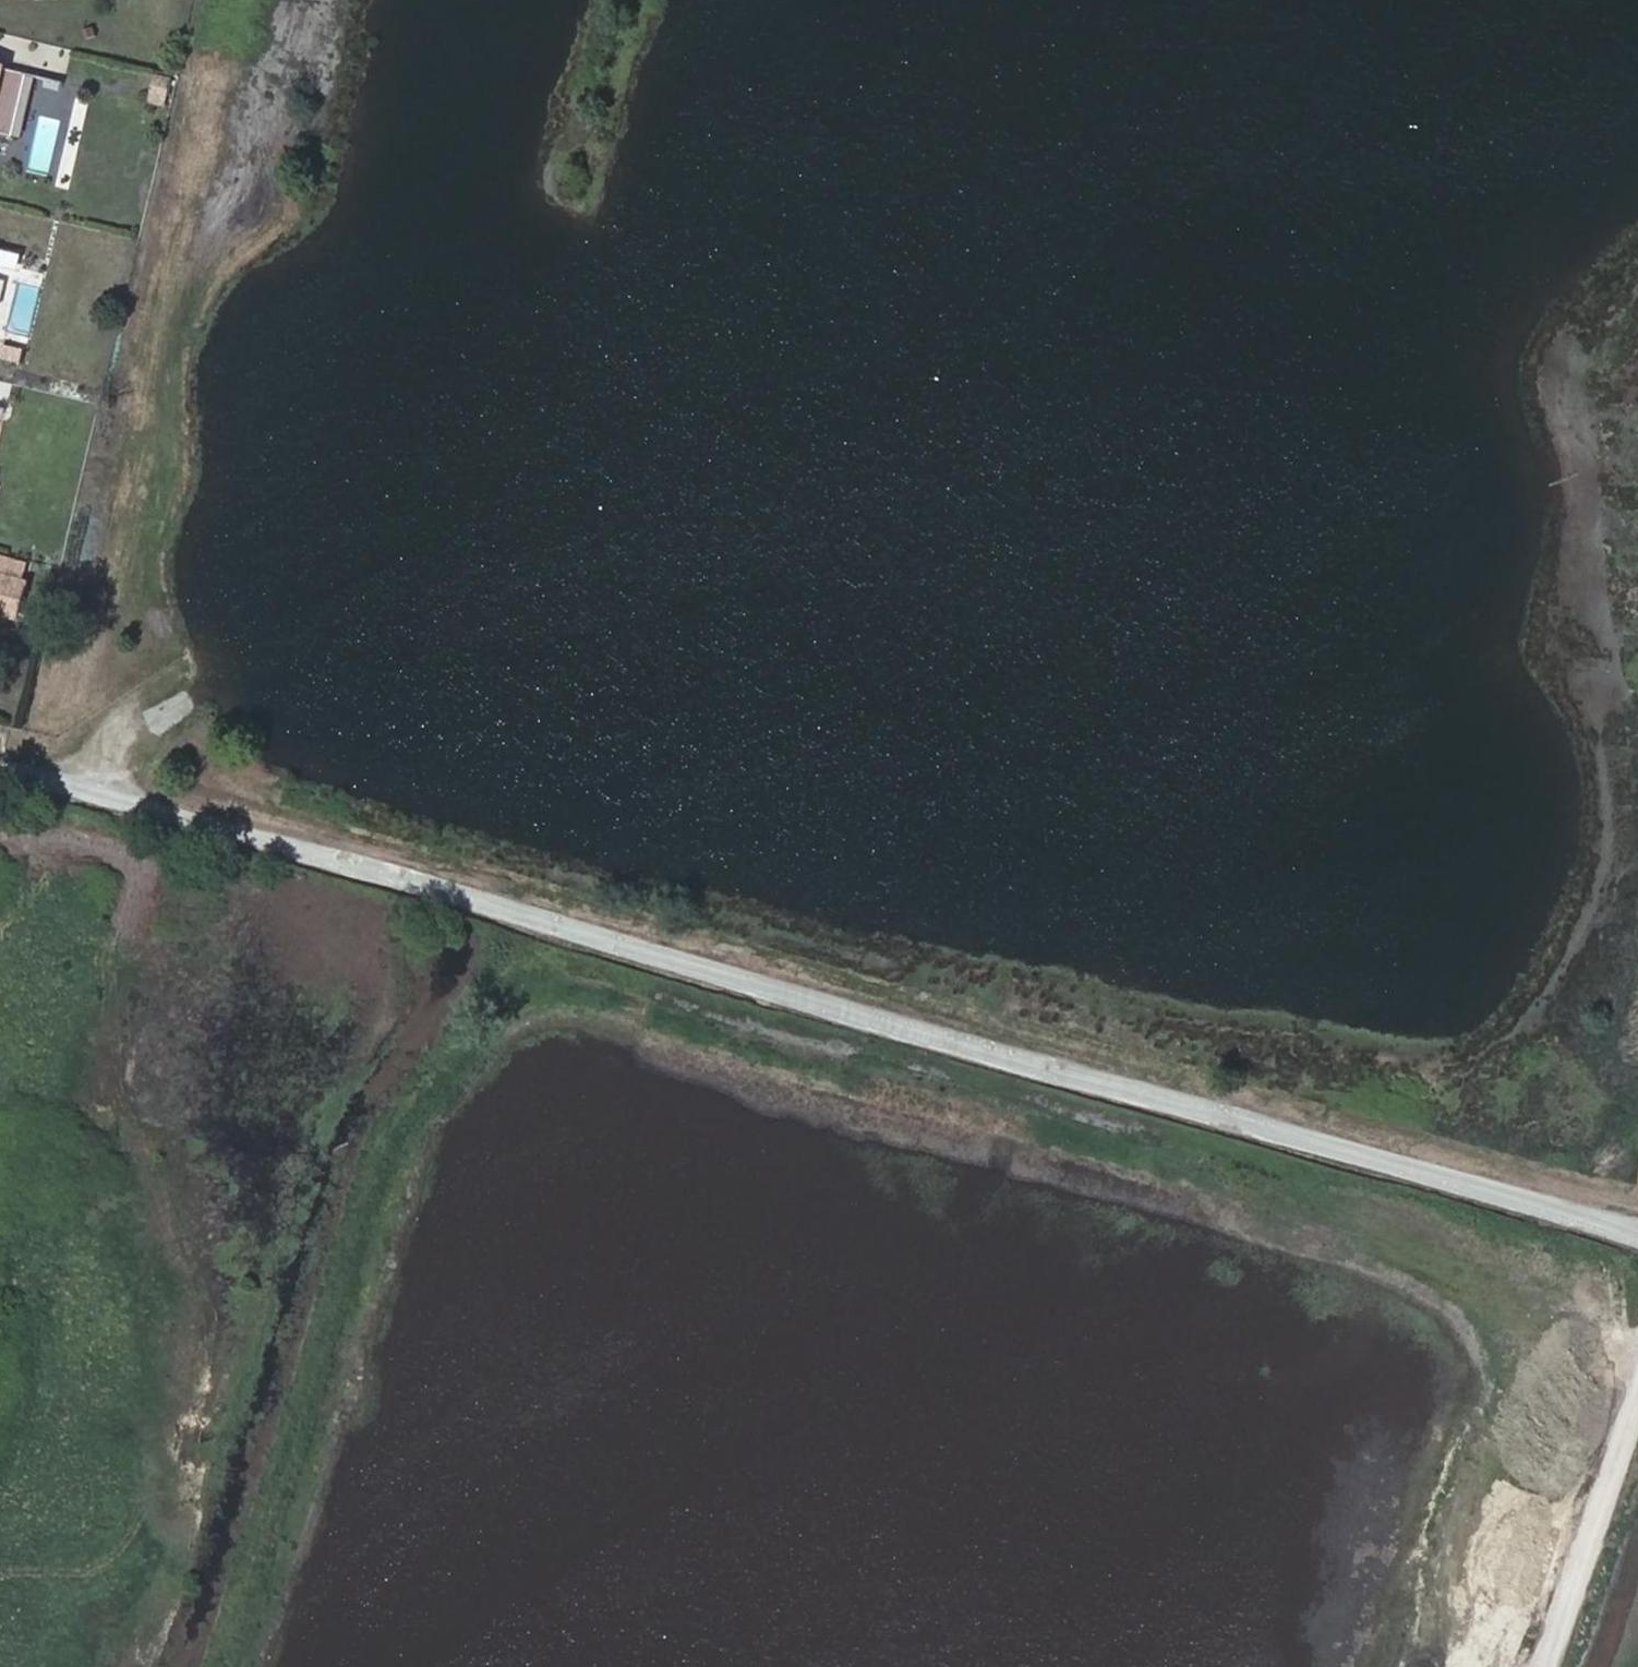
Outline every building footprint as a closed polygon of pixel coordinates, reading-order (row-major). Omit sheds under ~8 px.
[(0,68),(0,136),(12,139),(27,75),(0,68)] [(67,122),(73,84),(47,80),(41,118),(67,122)] [(32,563),(0,556),(0,571),(29,577),(32,563)] [(29,577),(0,571),(0,613),(20,617),(29,577)]
